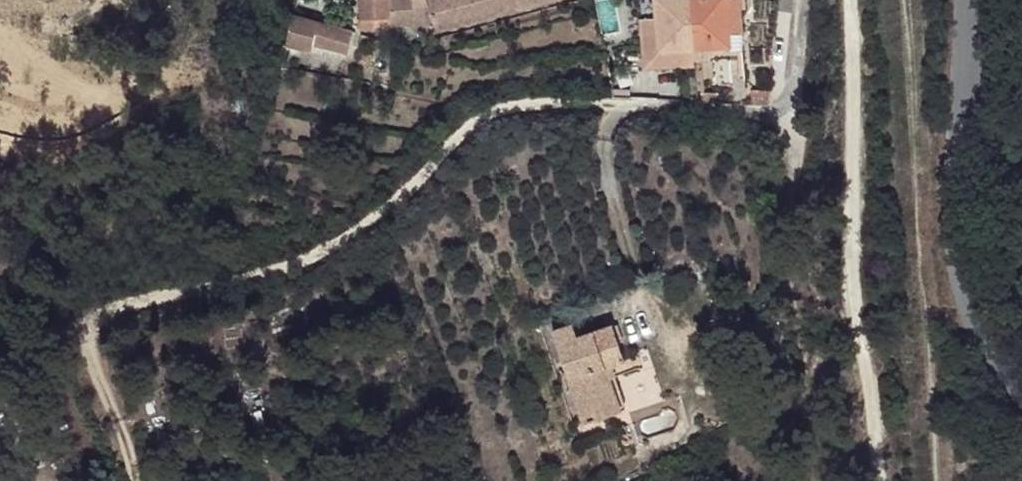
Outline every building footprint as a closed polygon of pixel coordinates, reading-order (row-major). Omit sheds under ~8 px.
[(366,25),(375,25),(377,14),(393,13),(393,21),(414,21),(414,0),(364,0),(366,25)] [(423,25),(424,0),(414,0),(414,21),(423,25)] [(423,25),(435,33),(544,0),(424,0),(423,25)] [(693,64),(691,48),(659,49),(655,0),(641,0),(646,66),(693,64)] [(691,48),(691,44),(688,0),(655,0),(659,49),(691,48)] [(691,44),(727,41),(725,0),(688,0),(691,44)] [(727,41),(740,41),(737,0),(725,0),(727,41)] [(296,10),(291,26),(352,43),(357,27),(296,10)] [(377,14),(375,25),(392,25),(393,21),(393,13),(377,14)] [(384,84),(393,85),(396,77),(386,75),(384,84)] [(556,331),(586,424),(612,415),(600,381),(613,376),(610,365),(629,358),(618,327),(581,337),(577,326),(556,331)] [(600,381),(612,415),(625,411),(613,376),(600,381)]
